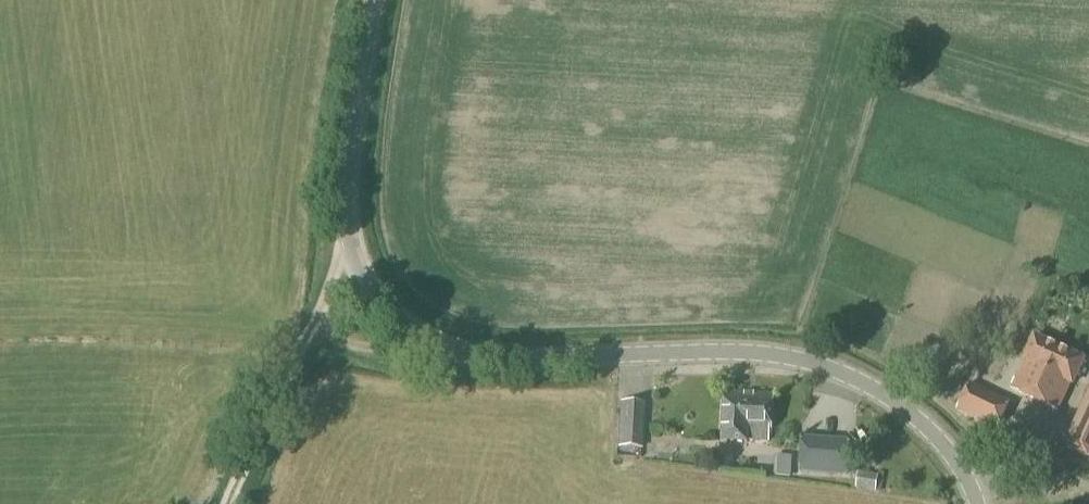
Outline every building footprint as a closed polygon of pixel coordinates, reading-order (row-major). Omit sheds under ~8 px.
[(1073,385),(1084,361),(1035,337),(1023,362),(1026,363),(1013,391),(1056,412),(1069,384),(1073,385)] [(997,430),(1010,404),(969,385),(957,411),(997,430)] [(747,444),(749,395),(725,394),(722,442),(747,444)] [(1064,448),(1088,459),(1088,394),(1064,448)] [(771,445),(771,436),(774,396),(749,395),(747,444),(771,445)] [(640,449),(643,406),(621,405),(619,448),(640,449)] [(798,463),(797,473),(843,477),(846,445),(814,442),(812,464),(798,463)] [(869,484),(871,471),(847,468),(845,481),(869,484)]
